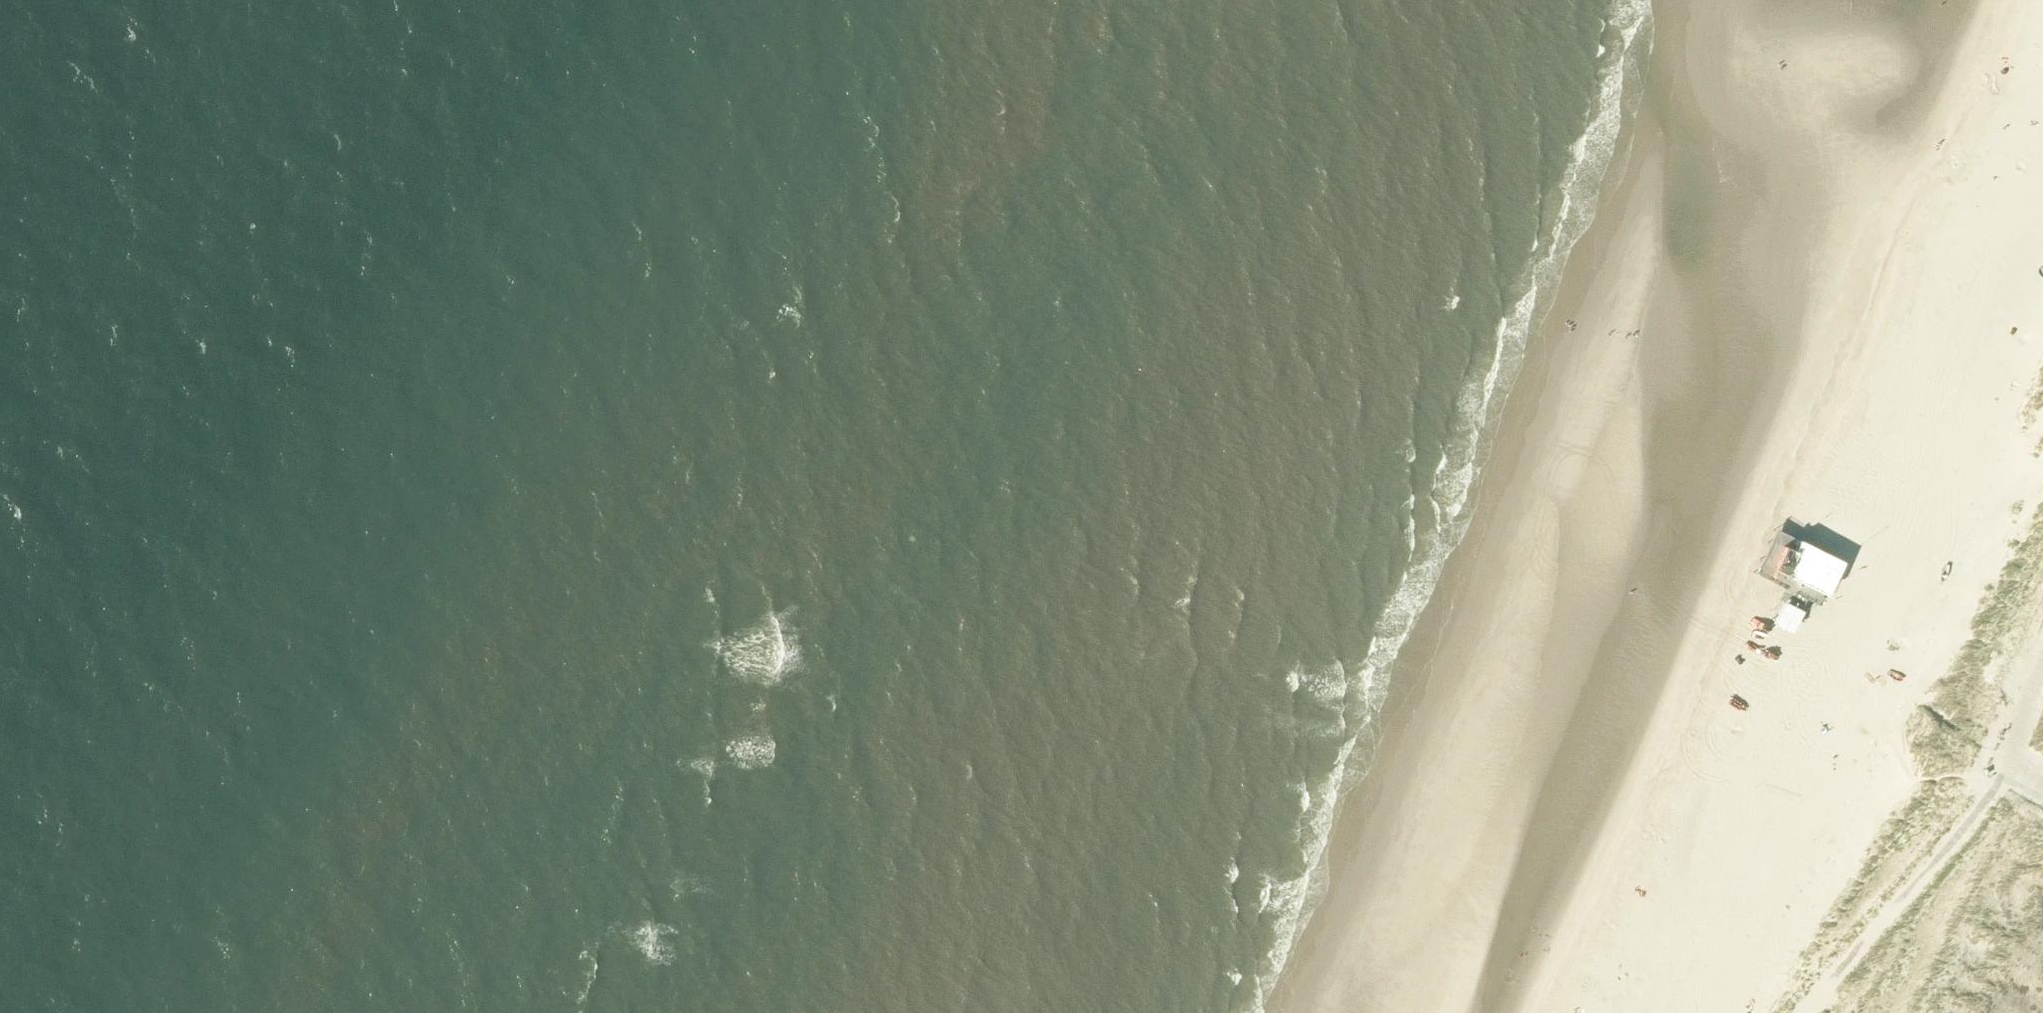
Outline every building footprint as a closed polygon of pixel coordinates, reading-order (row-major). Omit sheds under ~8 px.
[(1782,535),(1762,576),(1819,604),(1839,564),(1782,535)]
